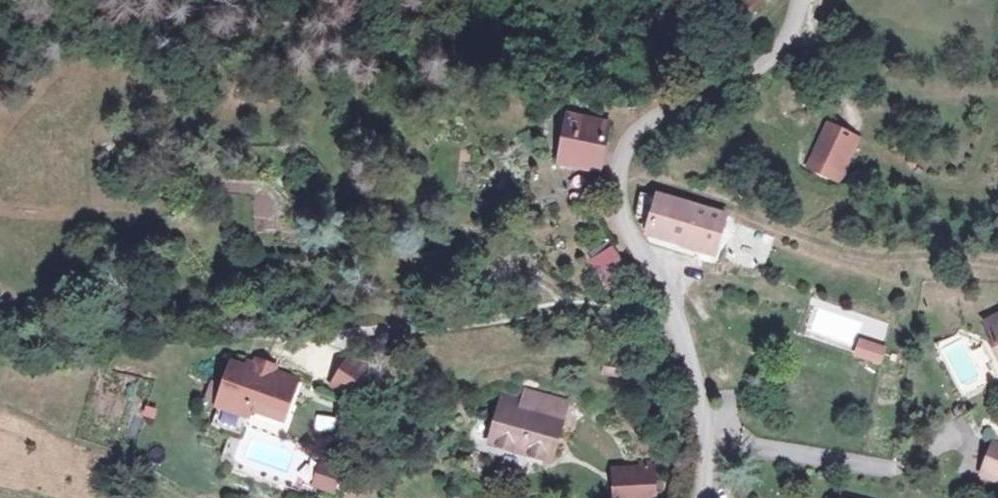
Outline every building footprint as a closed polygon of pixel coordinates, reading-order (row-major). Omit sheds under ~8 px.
[(605,137),(612,120),(559,112),(555,157),(604,165),(604,152),(605,137)] [(866,131),(850,125),(837,156),(853,163),(866,131)] [(866,131),(853,163),(869,170),(881,137),(866,131)] [(640,223),(654,226),(662,199),(638,194),(640,223)] [(695,208),(662,199),(654,226),(650,238),(718,258),(730,219),(695,208)] [(609,255),(582,262),(593,294),(621,286),(609,255)] [(961,331),(937,341),(960,397),(984,387),(961,331)] [(864,353),(877,357),(881,345),(868,341),(864,353)] [(890,348),(881,345),(877,357),(886,360),(890,348)] [(325,401),(347,413),(362,387),(340,375),(325,401)] [(235,385),(233,391),(252,397),(254,390),(262,393),(264,387),(247,382),(245,387),(235,385)] [(273,438),(286,400),(262,393),(254,390),(252,397),(233,391),(220,387),(206,429),(237,440),(241,427),(273,438)] [(543,478),(561,419),(521,407),(515,425),(497,420),(484,461),(543,478)] [(346,423),(330,424),(331,443),(348,442),(346,423)] [(989,473),(997,477),(997,450),(989,473)] [(337,492),(339,477),(313,472),(310,487),(337,492)] [(299,477),(293,497),(306,497),(311,481),(299,477)] [(608,487),(609,497),(647,497),(646,485),(608,487)]
